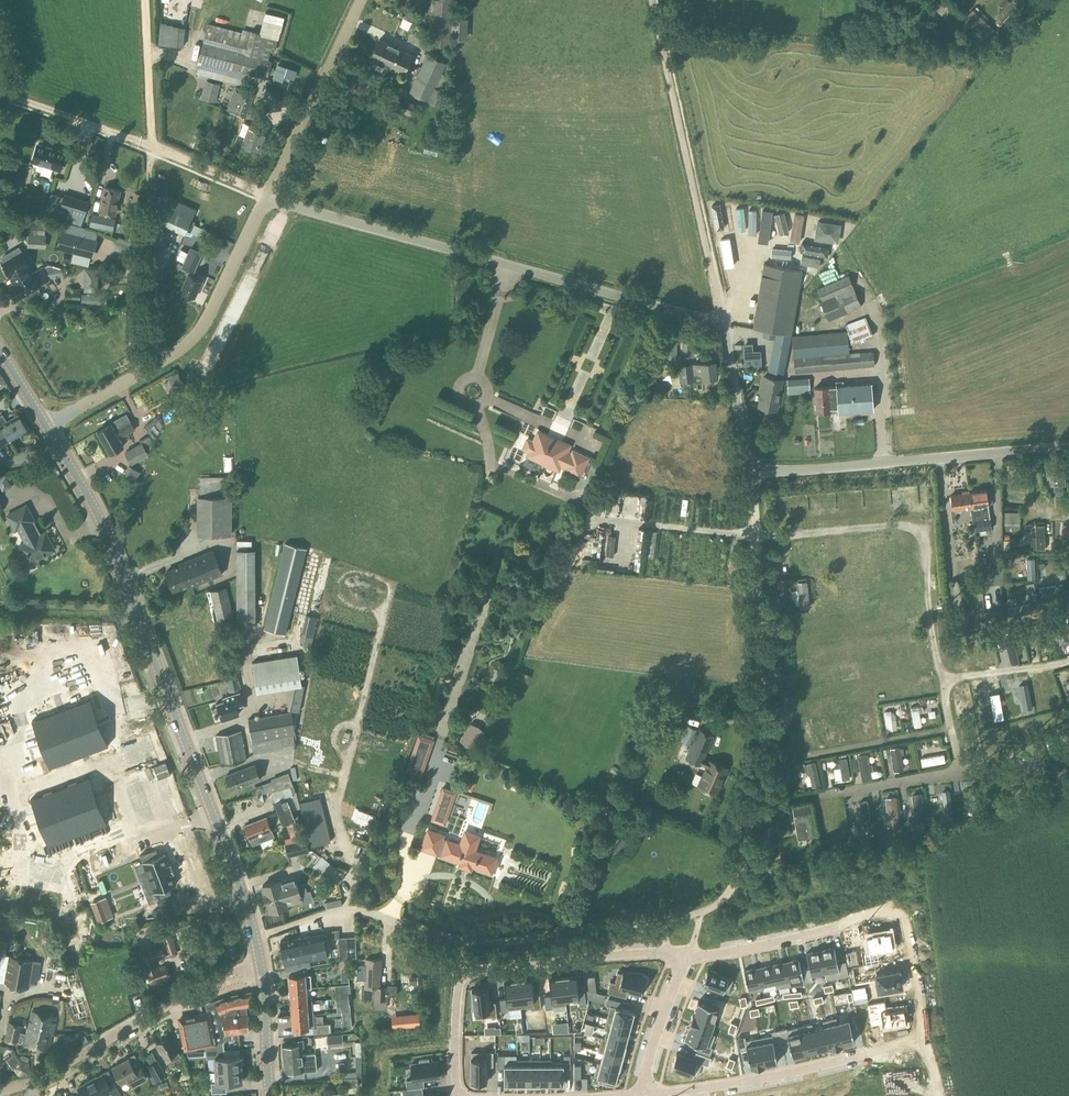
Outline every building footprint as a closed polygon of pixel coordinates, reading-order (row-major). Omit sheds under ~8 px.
[(430,45),(452,46),(452,35),(468,35),(468,18),(453,18),(454,0),(432,0),(430,45)] [(935,9),(950,23),(969,4),(964,0),(943,0),(935,9)] [(992,23),(1006,36),(1010,31),(1007,28),(1033,1),(1033,0),(1006,0),(1001,5),(1004,8),(995,16),(997,18),(992,23)] [(399,3),(396,9),(402,12),(405,5),(399,3)] [(409,8),(404,19),(414,23),(419,12),(409,8)] [(204,43),(195,72),(243,85),(247,73),(268,78),(272,60),(273,61),(285,17),(266,13),(261,32),(252,30),(252,31),(243,29),(242,32),(210,25),(208,32),(205,43),(204,43)] [(166,23),(161,23),(158,45),(183,47),(184,28),(166,23)] [(379,39),(371,58),(403,74),(412,55),(379,39)] [(428,54),(410,91),(442,107),(448,93),(446,92),(452,79),(442,74),(447,63),(428,54)] [(279,64),(273,81),(283,84),(286,77),(295,80),(299,71),(279,64)] [(236,87),(228,108),(231,109),(230,111),(246,117),(252,101),(251,101),(254,94),(236,87)] [(408,101),(402,112),(412,117),(418,106),(408,101)] [(229,114),(222,133),(228,135),(236,116),(229,114)] [(440,118),(431,122),(436,132),(445,128),(440,118)] [(244,123),(239,134),(245,136),(242,145),(260,152),(267,132),(249,125),(244,123)] [(0,144),(0,168),(13,158),(1,144),(0,144)] [(39,145),(34,162),(60,169),(65,152),(39,145)] [(900,182),(907,173),(903,170),(896,179),(900,182)] [(21,178),(5,183),(9,196),(25,192),(21,178)] [(167,183),(158,179),(155,187),(164,191),(167,183)] [(916,190),(921,184),(915,179),(910,185),(916,190)] [(105,188),(101,210),(112,212),(115,213),(120,191),(105,188)] [(67,194),(62,208),(86,216),(91,202),(67,194)] [(165,206),(158,221),(185,234),(192,219),(165,206)] [(94,213),(91,225),(113,229),(115,217),(111,216),(112,212),(101,210),(100,214),(94,213)] [(1,218),(1,231),(46,234),(46,221),(1,218)] [(134,219),(132,230),(140,232),(142,221),(134,219)] [(852,223),(849,227),(856,233),(859,229),(852,223)] [(195,224),(191,232),(203,238),(204,239),(207,231),(208,230),(195,224)] [(779,236),(781,228),(763,225),(762,233),(779,236)] [(782,229),(782,237),(798,238),(799,230),(782,229)] [(74,252),(79,234),(61,230),(57,248),(74,252)] [(204,239),(203,238),(201,243),(210,247),(216,235),(207,231),(204,239)] [(801,239),(816,241),(816,234),(801,232),(801,239)] [(96,238),(79,234),(74,252),(92,256),(96,238)] [(158,236),(148,236),(148,259),(158,259),(158,236)] [(763,245),(763,253),(778,253),(779,237),(761,237),(761,245),(763,245)] [(781,238),(780,246),(797,248),(798,240),(781,238)] [(799,241),(799,250),(815,250),(816,242),(799,241)] [(798,258),(800,251),(784,247),(782,254),(798,258)] [(39,286),(38,285),(50,278),(44,268),(32,275),(17,248),(2,257),(5,262),(4,262),(4,263),(2,265),(7,274),(10,273),(12,276),(16,282),(9,286),(10,287),(9,288),(8,290),(11,294),(12,294),(14,294),(17,299),(23,295),(25,298),(28,299),(35,295),(32,290),(39,286)] [(179,262),(176,268),(188,274),(181,290),(194,297),(202,280),(196,277),(198,272),(194,270),(202,253),(191,248),(183,264),(179,262)] [(801,259),(816,261),(817,254),(802,252),(801,259)] [(765,264),(754,328),(764,330),(763,335),(775,338),(776,332),(792,334),(803,270),(765,264)] [(862,307),(850,278),(819,291),(823,301),(821,302),(829,321),(862,307)] [(67,291),(66,299),(80,300),(80,292),(67,291)] [(82,293),(82,302),(107,303),(108,294),(82,293)] [(866,317),(845,325),(847,331),(848,333),(853,345),(874,337),(869,324),(866,317)] [(796,336),(793,337),(794,359),(795,359),(850,353),(848,333),(847,331),(809,335),(796,336)] [(776,332),(768,372),(788,375),(790,365),(787,364),(790,348),(791,335),(776,332)] [(677,336),(666,336),(667,359),(678,358),(677,336)] [(693,337),(682,337),(683,358),(696,358),(695,350),(693,350),(693,337)] [(753,342),(743,343),(745,366),(754,366),(754,368),(762,369),(761,350),(753,350),(753,342)] [(874,351),(850,353),(795,359),(796,374),(875,366),(874,351)] [(692,365),(680,366),(681,382),(718,378),(716,362),(692,365)] [(178,373),(169,378),(176,390),(185,384),(178,373)] [(765,376),(759,406),(777,410),(783,379),(765,376)] [(810,378),(788,380),(789,395),(804,394),(804,389),(811,389),(810,378)] [(838,385),(838,386),(838,407),(839,414),(874,411),(872,383),(838,385)] [(838,386),(816,388),(818,412),(831,411),(831,408),(838,407),(838,386)] [(18,414),(1,424),(10,440),(27,430),(18,414)] [(157,417),(145,427),(155,440),(163,425),(157,417)] [(119,438),(135,429),(130,421),(115,430),(111,424),(98,431),(110,453),(124,446),(119,438)] [(1,424),(1,425),(0,424),(0,446),(10,440),(9,440),(10,440),(1,424)] [(829,430),(816,430),(816,441),(829,441),(829,430)] [(78,443),(89,440),(86,433),(75,437),(78,443)] [(527,442),(525,446),(526,449),(530,451),(528,455),(529,455),(531,451),(538,455),(537,457),(538,459),(558,468),(560,464),(566,466),(565,469),(579,475),(587,458),(573,451),(572,455),(566,452),(568,446),(558,441),(557,443),(549,440),(548,437),(546,436),(544,435),(542,434),(539,435),(538,435),(534,443),(530,441),(527,442)] [(142,443),(126,452),(132,463),(148,454),(154,443),(150,436),(141,441),(142,443)] [(1053,481),(1057,481),(1058,485),(1062,485),(1065,484),(1063,464),(1056,464),(1057,475),(1053,475),(1053,481)] [(131,466),(124,479),(128,481),(126,486),(130,488),(135,480),(136,481),(141,472),(131,466)] [(0,478),(0,485),(3,490),(11,486),(5,475),(0,478)] [(202,494),(199,494),(199,533),(233,533),(233,476),(202,477),(202,494)] [(907,483),(907,492),(918,493),(918,483),(907,483)] [(897,485),(889,485),(888,493),(897,494),(897,485)] [(971,501),(970,492),(971,492),(970,489),(963,491),(963,493),(952,495),(954,510),(971,507),(973,522),(982,520),(981,510),(980,500),(971,501)] [(987,490),(971,492),(970,492),(971,501),(980,500),(981,510),(982,520),(973,522),(974,531),(992,528),(987,490)] [(26,505),(7,515),(15,530),(18,528),(26,543),(23,544),(32,561),(34,560),(36,560),(52,552),(52,550),(54,549),(45,532),(39,535),(32,521),(34,520),(26,505)] [(1006,512),(1005,525),(1012,525),(1020,526),(1020,513),(1006,512)] [(503,529),(497,517),(489,522),(495,533),(503,529)] [(1036,538),(1037,549),(1045,548),(1044,525),(1036,526),(1036,538)] [(892,543),(902,542),(902,527),(892,528),(892,543)] [(857,540),(867,545),(871,537),(861,532),(857,540)] [(984,540),(974,540),(974,549),(984,549),(984,540)] [(851,542),(837,542),(838,560),(852,560),(851,542)] [(283,543),(264,629),(286,634),(307,549),(283,543)] [(181,566),(167,571),(174,591),(189,585),(189,587),(222,574),(213,550),(180,563),(181,566)] [(1027,559),(1027,580),(1035,579),(1034,559),(1027,559)] [(583,560),(581,569),(593,570),(594,561),(583,560)] [(1004,584),(1003,569),(992,569),(993,585),(1004,584)] [(858,570),(847,570),(847,584),(859,584),(858,570)] [(1063,587),(1062,580),(1041,581),(1042,589),(1063,587)] [(248,581),(238,581),(238,626),(257,626),(257,581),(248,581)] [(797,582),(798,589),(800,604),(801,608),(811,606),(807,581),(797,582)] [(227,588),(208,592),(215,623),(235,618),(227,588)] [(896,589),(888,590),(889,602),(897,601),(896,589)] [(870,606),(878,605),(877,594),(869,595),(870,606)] [(859,599),(849,600),(851,611),(860,609),(859,599)] [(790,611),(790,605),(779,600),(777,606),(790,611)] [(828,604),(829,621),(841,620),(840,603),(828,604)] [(814,620),(813,608),(800,609),(801,621),(814,620)] [(987,622),(976,623),(977,629),(987,628),(987,627),(1001,626),(1001,620),(1004,620),(1003,610),(986,612),(987,622)] [(962,615),(953,616),(956,634),(965,632),(962,615)] [(307,616),(300,644),(311,646),(318,618),(307,616)] [(1068,642),(1068,640),(1064,618),(1054,620),(1060,644),(1068,642)] [(1037,646),(1045,645),(1041,626),(1032,628),(1037,646)] [(947,659),(956,658),(955,637),(946,637),(947,659)] [(1005,640),(1011,663),(1018,661),(1012,638),(1005,640)] [(920,642),(912,642),(912,658),(920,657),(920,642)] [(450,646),(442,668),(452,671),(459,649),(450,646)] [(890,647),(882,647),(883,662),(892,661),(890,647)] [(978,660),(987,661),(987,649),(978,649),(978,660)] [(869,653),(859,655),(860,664),(871,663),(869,653)] [(297,654),(253,662),(258,691),(293,685),(302,683),(297,654)] [(845,669),(850,668),(847,656),(836,658),(838,668),(844,666),(845,669)] [(819,660),(805,661),(805,674),(819,674),(819,660)] [(519,669),(516,678),(526,682),(529,675),(522,672),(523,670),(519,669)] [(1022,674),(1012,676),(1017,700),(1027,698),(1022,674)] [(227,680),(230,691),(240,688),(238,677),(227,680)] [(434,693),(439,695),(444,680),(439,678),(434,693)] [(293,685),(289,709),(300,711),(305,683),(302,683),(293,685)] [(845,699),(852,699),(851,685),(844,685),(845,699)] [(1032,702),(1040,700),(1037,691),(1030,693),(1032,702)] [(225,700),(218,703),(223,719),(239,713),(236,705),(243,702),(240,692),(224,697),(225,700)] [(829,692),(815,693),(815,704),(829,703),(829,692)] [(999,695),(989,696),(994,722),(1003,721),(999,695)] [(91,698),(32,720),(32,721),(35,722),(51,764),(50,766),(50,767),(109,745),(108,744),(106,744),(101,730),(90,701),(91,699),(91,698)] [(919,712),(923,712),(922,706),(918,707),(918,706),(911,707),(914,726),(922,725),(919,712)] [(865,709),(852,710),(854,730),(859,729),(858,721),(866,720),(865,709)] [(292,711),(249,718),(253,742),(283,737),(296,734),(292,711)] [(893,730),(891,712),(891,711),(884,711),(887,731),(893,730)] [(834,725),(831,725),(830,717),(825,718),(827,737),(835,736),(834,725)] [(470,724),(459,740),(474,750),(485,733),(470,724)] [(689,725),(682,741),(690,745),(697,729),(689,725)] [(698,729),(686,759),(701,765),(701,764),(707,766),(698,786),(717,794),(728,768),(709,760),(704,758),(713,736),(698,729)] [(241,731),(217,735),(222,763),(246,759),(241,731)] [(1050,754),(1056,752),(1050,734),(1044,736),(1050,754)] [(283,737),(253,742),(255,753),(285,748),(283,737)] [(900,747),(889,748),(893,771),(903,770),(901,755),(904,754),(902,747),(900,748),(900,747)] [(867,754),(857,756),(861,781),(872,779),(870,770),(873,770),(872,764),(869,765),(867,754)] [(945,762),(944,754),(921,758),(922,766),(945,762)] [(839,769),(834,770),(835,778),(840,777),(841,780),(851,779),(848,757),(837,758),(838,762),(835,762),(836,768),(839,767),(839,769)] [(238,771),(227,775),(232,790),(262,778),(257,764),(249,767),(247,760),(235,764),(238,771)] [(815,762),(799,765),(805,789),(820,786),(815,762)] [(463,772),(461,780),(469,782),(471,774),(463,772)] [(1044,772),(1039,789),(1046,791),(1051,774),(1044,772)] [(1017,774),(1009,777),(1011,784),(1020,781),(1017,774)] [(106,824),(88,777),(34,798),(52,845),(106,824)] [(266,792),(272,790),(276,789),(273,780),(263,784),(266,792)] [(276,789),(272,790),(276,802),(274,802),(283,824),(295,819),(294,817),(298,815),(293,795),(294,795),(290,786),(276,789)] [(443,787),(441,794),(454,799),(456,792),(443,787)] [(610,797),(612,790),(604,787),(602,794),(610,797)] [(953,816),(950,791),(942,792),(945,817),(953,816)] [(921,794),(911,795),(915,820),(925,819),(921,794)] [(889,827),(899,826),(896,795),(886,795),(889,827)] [(592,798),(590,803),(605,809),(607,805),(592,798)] [(827,800),(828,820),(841,820),(840,800),(827,800)] [(868,801),(860,802),(864,826),(872,825),(868,801)] [(809,802),(790,805),(793,824),(803,822),(804,829),(800,830),(802,837),(806,837),(806,839),(815,837),(809,802)] [(445,824),(447,817),(434,813),(432,820),(445,824)] [(266,817),(245,825),(250,838),(252,838),(254,844),(275,836),(276,840),(284,837),(280,826),(271,830),(266,817)] [(299,821),(288,824),(291,836),(292,841),(303,838),(299,821)] [(496,860),(497,857),(447,840),(447,841),(442,839),(443,835),(428,830),(422,848),(437,853),(442,854),(442,855),(491,872),(492,869),(494,870),(498,861),(496,860)] [(286,842),(289,855),(310,850),(307,837),(303,838),(292,841),(286,842)] [(309,859),(330,878),(342,864),(321,845),(309,859)] [(146,871),(138,874),(141,880),(171,868),(169,864),(165,854),(165,853),(159,855),(157,848),(140,855),(143,862),(146,871)] [(774,860),(762,866),(768,878),(780,872),(774,860)] [(171,868),(141,880),(141,881),(146,895),(154,892),(158,900),(173,895),(169,886),(177,884),(177,883),(176,883),(172,873),(171,868)] [(267,898),(298,888),(295,877),(275,883),(275,882),(263,885),(263,887),(262,887),(262,888),(264,895),(265,895),(266,895),(267,898)] [(302,900),(298,888),(267,898),(271,910),(282,907),(282,906),(302,900)] [(112,916),(106,897),(92,902),(99,921),(112,916)] [(164,917),(160,908),(152,911),(155,917),(164,917)] [(864,949),(861,949),(863,964),(875,962),(882,961),(880,949),(893,947),(890,931),(885,932),(884,931),(880,932),(879,932),(874,933),(872,934),(872,935),(862,936),(864,949)] [(325,932),(281,941),(287,970),(308,966),(309,972),(329,969),(328,962),(310,965),(309,960),(329,956),(328,955),(332,954),(328,933),(325,934),(325,932)] [(9,952),(12,939),(0,935),(0,950),(9,952)] [(165,946),(142,954),(148,971),(147,971),(151,983),(172,976),(167,965),(158,968),(155,960),(169,955),(169,954),(177,952),(171,935),(163,938),(165,946)] [(357,957),(356,937),(346,938),(346,946),(347,950),(347,955),(339,955),(339,961),(357,957)] [(346,946),(346,938),(338,938),(339,946),(346,946)] [(834,947),(821,950),(825,972),(839,970),(835,946),(834,947)] [(802,969),(804,982),(813,980),(812,976),(812,975),(825,972),(821,950),(807,952),(809,962),(810,967),(802,969)] [(0,976),(0,978),(30,986),(37,960),(4,952),(0,976)] [(799,959),(785,961),(791,987),(805,984),(804,982),(802,969),(801,967),(799,958),(799,959)] [(357,966),(357,974),(366,974),(365,987),(363,987),(362,999),(374,999),(374,1006),(387,1006),(388,987),(379,987),(380,969),(381,969),(381,959),(366,959),(366,966),(357,966)] [(785,961),(772,964),(777,990),(791,987),(785,961)] [(863,964),(852,966),(855,982),(876,978),(879,990),(887,989),(888,989),(888,988),(893,988),(894,988),(902,986),(900,970),(891,972),(891,971),(890,971),(890,972),(885,973),(885,972),(885,973),(877,974),(875,962),(863,964)] [(772,964),(758,967),(763,990),(764,990),(763,988),(776,985),(777,990),(772,964)] [(745,970),(744,970),(746,979),(746,982),(747,982),(749,993),(763,990),(758,967),(745,970)] [(708,969),(702,984),(703,984),(723,991),(723,992),(723,991),(728,993),(733,979),(732,979),(729,977),(728,977),(715,973),(716,971),(710,969),(709,970),(708,970),(708,969)] [(611,980),(608,992),(627,997),(629,989),(642,993),(646,979),(626,973),(618,971),(615,982),(611,980)] [(305,974),(289,975),(290,989),(306,988),(311,987),(310,974),(305,974)] [(577,975),(563,977),(566,1004),(567,1004),(566,1001),(579,1000),(580,1005),(586,1004),(585,991),(578,992),(577,975)] [(551,995),(544,995),(546,1009),(553,1008),(553,1006),(566,1004),(563,977),(549,978),(551,995)] [(532,978),(518,980),(521,1007),(534,1005),(534,1008),(542,1008),(540,994),(534,995),(532,978)] [(506,998),(500,999),(501,1012),(508,1011),(508,1009),(521,1007),(518,980),(504,982),(506,998)] [(350,997),(349,984),(335,985),(336,998),(350,997)] [(487,987),(473,989),(476,1017),(497,1015),(496,1001),(489,1002),(487,987)] [(306,988),(290,989),(291,1002),(307,1001),(306,988)] [(252,1005),(249,993),(230,997),(217,1001),(218,1003),(208,1006),(209,1013),(212,1012),(247,1006),(252,1005)] [(351,1010),(350,997),(336,998),(337,1011),(351,1010)] [(608,997),(607,1004),(611,1005),(607,1017),(631,1024),(635,1011),(620,1007),(621,1001),(608,997)] [(741,1008),(748,1007),(746,998),(739,999),(741,1008)] [(307,1001),(291,1002),(292,1015),(313,1013),(312,1001),(307,1001)] [(693,1012),(693,1013),(715,1021),(719,1009),(720,1009),(698,1001),(698,1002),(694,1013),(693,1012)] [(885,1001),(867,1004),(867,1005),(868,1005),(870,1018),(881,1016),(883,1028),(892,1026),(892,1027),(893,1027),(893,1026),(897,1025),(898,1026),(898,1025),(907,1023),(904,1007),(895,1009),(895,1008),(894,1008),(895,1009),(890,1010),(890,1009),(889,1009),(889,1010),(886,1010),(885,1002),(885,1001)] [(247,1013),(247,1006),(212,1012),(218,1042),(205,1045),(206,1051),(225,1049),(224,1039),(225,1039),(224,1034),(250,1031),(247,1013)] [(32,1011),(28,1026),(53,1034),(57,1018),(32,1011)] [(218,1042),(212,1012),(209,1013),(180,1018),(186,1049),(205,1045),(218,1042)] [(313,1013),(292,1015),(293,1029),(314,1027),(314,1033),(332,1032),(332,1025),(316,1026),(315,1013),(313,1013)] [(419,1013),(409,1014),(410,1023),(420,1022),(419,1013)] [(693,1013),(689,1025),(715,1035),(716,1034),(711,1032),(715,1021),(693,1013)] [(607,1017),(605,1028),(629,1034),(631,1024),(607,1017)] [(835,1017),(823,1020),(824,1025),(830,1047),(830,1048),(842,1045),(835,1017)] [(836,1017),(835,1017),(842,1045),(843,1045),(843,1044),(854,1041),(855,1041),(850,1019),(849,1019),(837,1022),(836,1017)] [(345,1030),(351,1029),(353,1027),(352,1019),(344,1020),(345,1030)] [(9,1021),(5,1038),(18,1041),(22,1042),(23,1040),(24,1040),(25,1033),(20,1032),(22,1025),(9,1021)] [(812,1023),(800,1026),(806,1053),(818,1050),(813,1028),(812,1023)] [(685,1036),(685,1037),(700,1043),(699,1046),(698,1050),(710,1055),(713,1047),(711,1046),(715,1035),(689,1025),(685,1036)] [(824,1025),(813,1028),(818,1050),(830,1047),(824,1025)] [(28,1026),(24,1043),(49,1050),(53,1034),(28,1026)] [(787,1027),(779,1029),(782,1042),(789,1040),(793,1056),(806,1053),(800,1026),(787,1029),(787,1027)] [(602,1037),(602,1038),(626,1044),(629,1034),(605,1028),(604,1028),(607,1029),(604,1038),(602,1037)] [(772,1034),(759,1037),(764,1065),(765,1065),(765,1064),(768,1063),(768,1065),(775,1064),(774,1062),(777,1062),(778,1062),(774,1043),(782,1042),(779,1029),(772,1031),(772,1034)] [(342,1034),(328,1035),(329,1045),(343,1044),(342,1034)] [(747,1035),(737,1037),(740,1050),(747,1049),(751,1067),(751,1066),(752,1066),(752,1067),(764,1065),(759,1037),(748,1039),(747,1035)] [(170,1036),(157,1042),(166,1058),(170,1056),(173,1060),(181,1056),(170,1036)] [(602,1038),(599,1048),(604,1049),(604,1051),(623,1056),(626,1044),(602,1038)] [(295,1044),(283,1045),(284,1056),(302,1054),(302,1047),(304,1047),(303,1039),(295,1040),(295,1044)] [(225,1055),(225,1049),(206,1051),(208,1061),(216,1061),(216,1070),(242,1068),(242,1065),(244,1065),(243,1057),(241,1057),(241,1054),(225,1055)] [(472,1051),(472,1081),(487,1081),(487,1065),(493,1065),(493,1051),(472,1051)] [(598,1062),(598,1063),(619,1068),(623,1056),(604,1051),(601,1063),(598,1062)] [(677,1053),(671,1067),(672,1067),(674,1068),(673,1069),(679,1071),(680,1070),(692,1074),(692,1075),(692,1074),(697,1076),(702,1063),(708,1065),(712,1057),(696,1051),(693,1059),(677,1053)] [(302,1054),(284,1056),(285,1071),(303,1070),(303,1071),(317,1070),(316,1053),(302,1054)] [(17,1055),(8,1060),(18,1076),(29,1073),(29,1063),(28,1062),(30,1057),(22,1054),(18,1057),(17,1055)] [(504,1054),(497,1054),(498,1068),(504,1068),(504,1083),(517,1083),(517,1058),(517,1064),(516,1064),(505,1064),(504,1054)] [(551,1058),(551,1083),(564,1084),(564,1067),(571,1067),(571,1054),(564,1054),(564,1061),(552,1061),(552,1058),(551,1058)] [(134,1055),(113,1066),(122,1083),(129,1079),(133,1085),(147,1078),(134,1055)] [(413,1080),(407,1080),(407,1088),(413,1088),(424,1086),(423,1079),(440,1077),(438,1061),(429,1062),(429,1058),(420,1059),(420,1063),(411,1064),(413,1080)] [(517,1058),(517,1083),(530,1083),(530,1058),(517,1058)] [(530,1058),(530,1083),(540,1083),(540,1058),(530,1058)] [(540,1058),(540,1083),(551,1083),(551,1058),(540,1058)] [(158,1060),(149,1065),(156,1081),(166,1076),(158,1060)] [(598,1063),(594,1075),(605,1078),(604,1083),(615,1086),(616,1081),(619,1068),(598,1063)] [(244,1077),(244,1070),(242,1070),(242,1068),(216,1070),(217,1081),(212,1082),(212,1092),(228,1091),(227,1082),(243,1081),(243,1078),(244,1077)] [(90,1079),(99,1095),(103,1095),(112,1091),(115,1095),(118,1095),(122,1094),(114,1080),(109,1084),(103,1073),(95,1078),(95,1077),(90,1079)] [(0,1079),(0,1087),(18,1081),(15,1074),(0,1079)] [(346,1087),(358,1086),(358,1077),(345,1078),(346,1087)] [(90,1079),(85,1082),(86,1083),(78,1087),(83,1095),(99,1095),(90,1079)] [(404,1089),(405,1095),(440,1095),(440,1092),(423,1094),(422,1087),(408,1088),(404,1089)]
